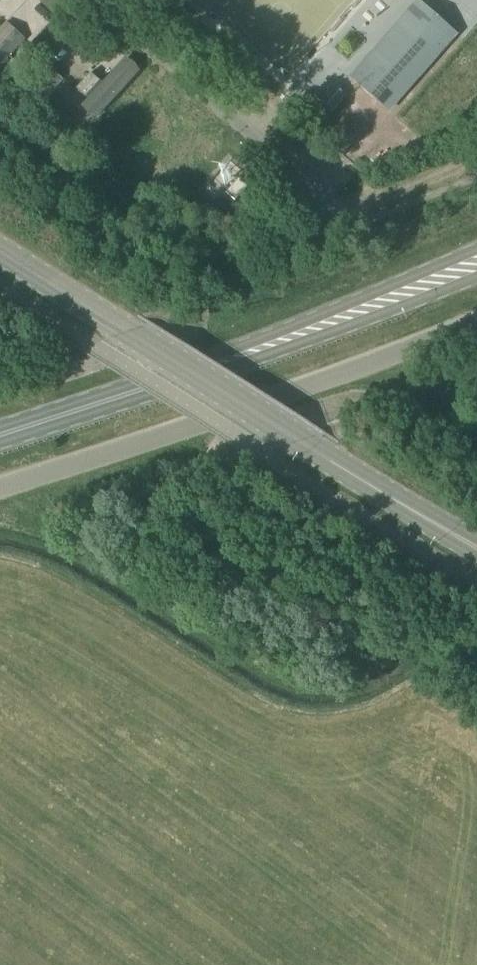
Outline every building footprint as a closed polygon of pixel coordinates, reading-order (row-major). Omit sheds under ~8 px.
[(387,111),(455,33),(418,1),(350,79),(387,111)] [(26,39),(6,22),(0,29),(0,68),(26,39)] [(70,44),(55,59),(62,66),(78,51),(70,44)] [(126,57),(82,102),(97,116),(140,71),(126,57)] [(64,80),(40,61),(16,90),(11,96),(35,115),(64,80)] [(1,78),(0,80),(0,87),(11,96),(16,90),(1,78)] [(347,96),(335,85),(333,83),(319,99),(333,113),(347,96)]
